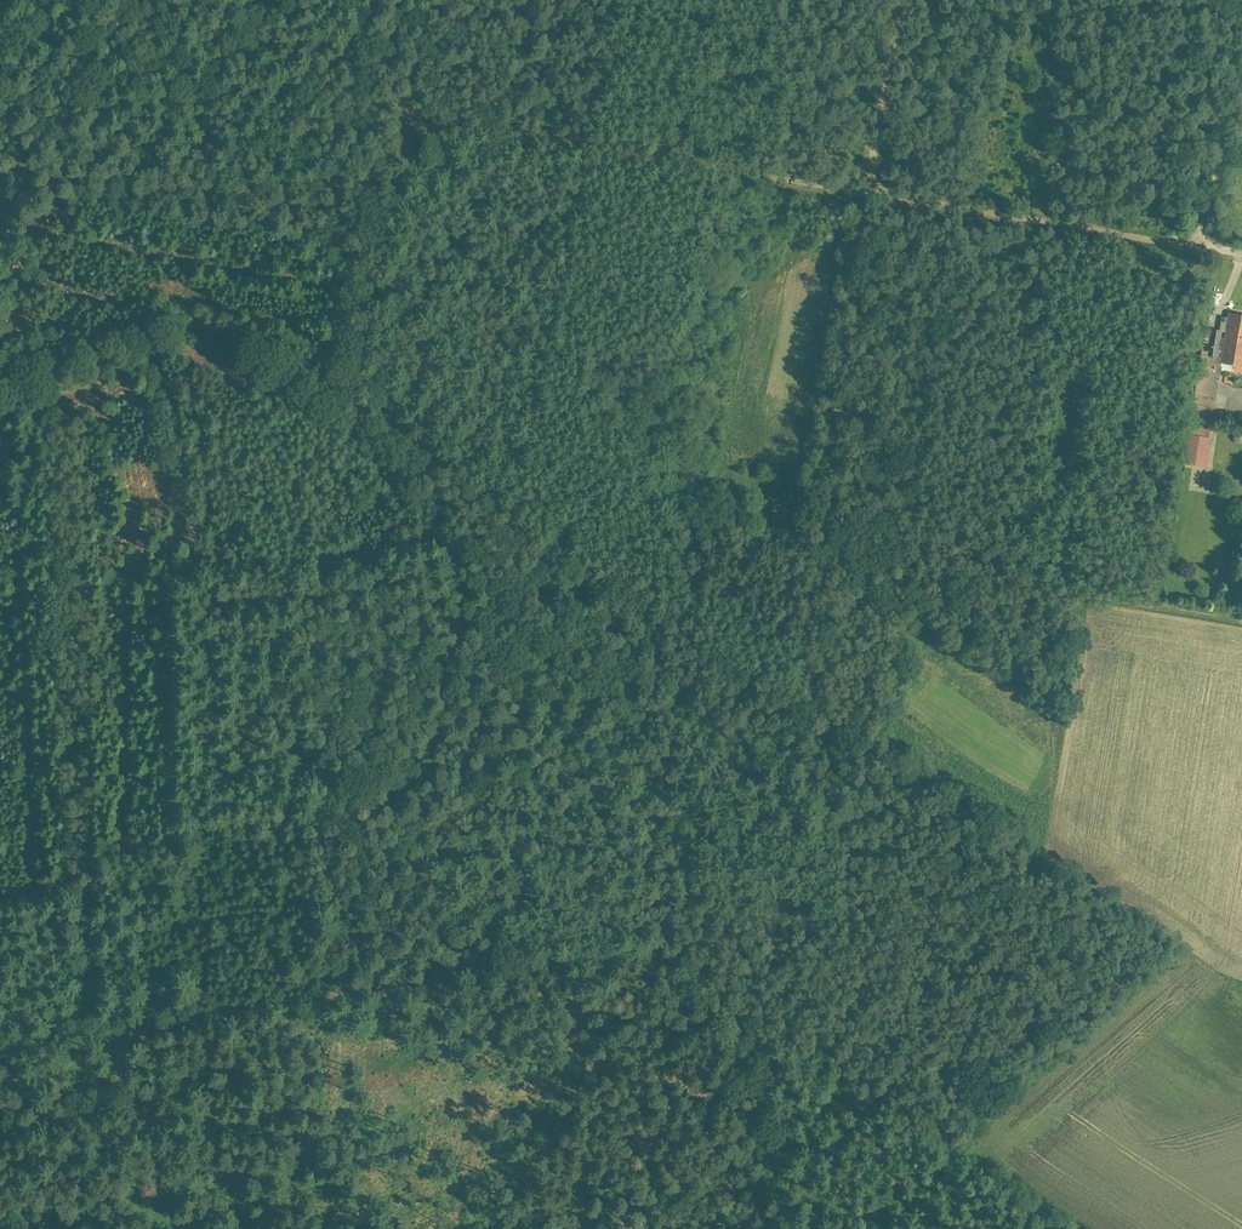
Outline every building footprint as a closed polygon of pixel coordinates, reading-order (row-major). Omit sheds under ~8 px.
[(1221,366),(1241,368),(1241,316),(1228,315),(1221,366)] [(1213,438),(1198,436),(1194,464),(1208,466),(1213,438)]
